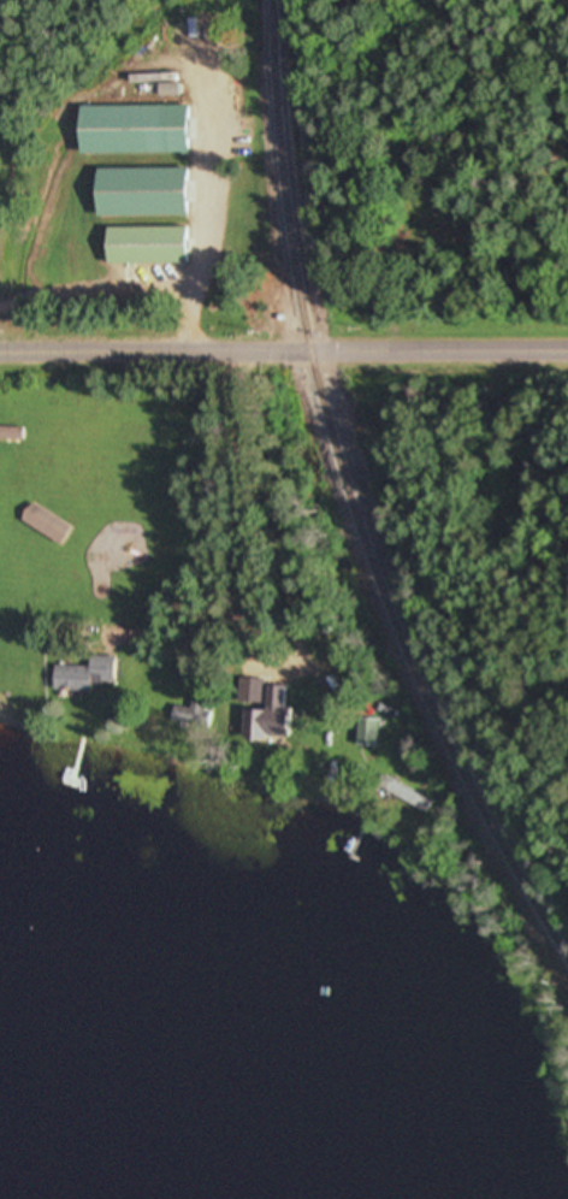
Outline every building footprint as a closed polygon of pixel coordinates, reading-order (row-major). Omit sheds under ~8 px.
[(184,107),(73,107),(73,156),(184,156),(184,107)] [(186,219),(186,170),(91,170),(91,219),(186,219)] [(103,267),(186,267),(186,230),(103,230),(103,267)] [(20,446),(20,430),(0,430),(0,446),(20,446)] [(18,523),(58,548),(69,531),(28,506),(18,523)] [(87,695),(88,685),(111,686),(112,659),(87,658),(86,669),(50,668),(49,693),(87,695)] [(235,708),(240,708),(238,740),(281,743),(285,689),(264,688),(265,681),(237,679),(235,708)] [(354,748),(375,748),(375,721),(354,721),(354,748)] [(334,763),(317,762),(316,776),(333,777),(334,763)] [(373,789),(423,817),(431,805),(380,776),(373,789)]
